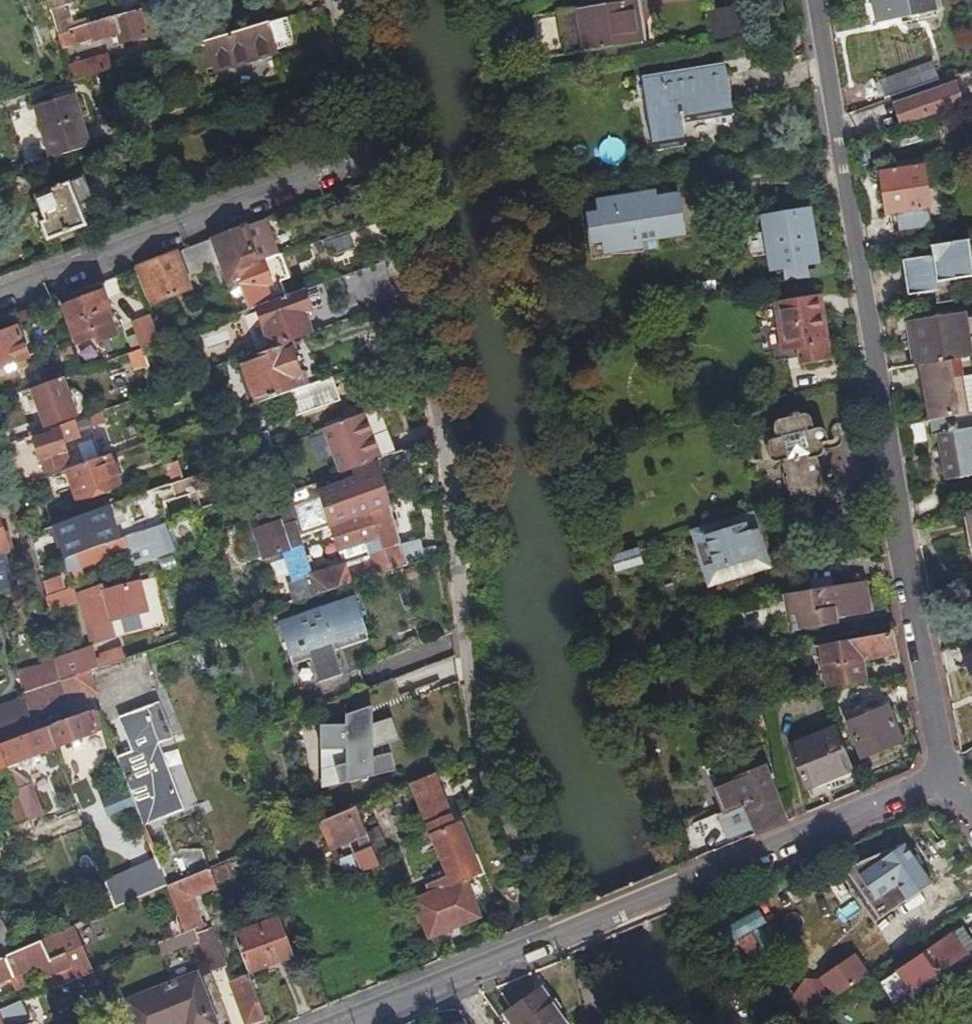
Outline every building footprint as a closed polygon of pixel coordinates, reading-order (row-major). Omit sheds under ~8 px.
[(73,0),(47,0),(58,37),(63,36),(72,34),(64,8),(75,5),(73,0)] [(89,28),(122,18),(116,0),(82,0),(89,28)] [(878,23),(936,11),(934,0),(873,0),(878,23)] [(635,1),(534,17),(541,61),(641,44),(635,1)] [(752,34),(747,6),(709,12),(715,40),(752,34)] [(89,28),(72,34),(63,36),(65,42),(71,41),(73,47),(117,34),(121,46),(146,38),(139,13),(122,18),(89,28)] [(294,40),(287,20),(207,43),(215,71),(276,53),(275,51),(289,47),(294,40)] [(73,83),(113,71),(108,57),(75,67),(77,72),(70,74),(73,83)] [(681,78),(679,70),(645,75),(658,147),(684,142),(679,115),(688,114),(689,119),(731,112),(723,70),(681,78)] [(878,84),(883,100),(895,96),(921,87),(916,71),(878,84)] [(971,103),(964,83),(952,88),(958,105),(959,108),(971,103)] [(958,105),(952,88),(899,106),(905,123),(958,105)] [(883,100),(853,111),(858,142),(906,126),(905,123),(899,106),(895,96),(883,100)] [(38,162),(90,148),(79,109),(27,123),(38,162)] [(922,159),(923,167),(926,184),(944,181),(940,156),(922,159)] [(926,184),(923,167),(883,173),(888,212),(897,211),(899,229),(929,224),(926,207),(929,206),(926,184)] [(101,220),(86,179),(39,196),(47,222),(43,224),(50,241),(89,227),(89,225),(101,220)] [(649,211),(647,198),(646,192),(594,200),(596,212),(600,238),(601,249),(638,246),(639,251),(654,248),(653,237),(652,231),(654,230),(656,222),(656,218),(652,211),(649,211)] [(655,197),(647,198),(649,211),(652,211),(656,218),(656,222),(654,230),(652,231),(653,237),(678,234),(673,195),(655,197)] [(639,252),(639,251),(638,246),(601,249),(600,238),(589,239),(586,213),(596,212),(594,200),(580,201),(587,258),(605,255),(605,253),(639,252)] [(800,262),(800,263),(812,262),(804,210),(760,217),(763,242),(785,240),(784,232),(801,229),(803,245),(802,246),(804,261),(800,262)] [(589,239),(600,238),(596,212),(586,213),(589,239)] [(278,259),(265,222),(211,242),(221,266),(240,316),(248,313),(257,309),(287,299),(282,282),(290,279),(283,257),(278,259)] [(778,266),(800,263),(800,262),(804,261),(802,246),(803,245),(801,229),(784,232),(785,240),(763,242),(764,250),(766,250),(768,266),(778,265),(778,266)] [(356,250),(350,237),(327,245),(332,259),(356,250)] [(221,266),(211,242),(182,253),(187,265),(199,261),(203,273),(221,266)] [(936,248),(938,256),(938,259),(963,255),(966,271),(941,274),(942,283),(954,281),(971,278),(971,242),(936,248)] [(767,267),(778,266),(778,265),(768,266),(766,250),(764,250),(767,267)] [(190,291),(177,255),(142,268),(150,289),(146,291),(151,306),(190,291)] [(938,259),(938,256),(908,261),(913,296),(943,291),(942,283),(941,274),(966,271),(963,255),(938,259)] [(142,268),(138,270),(146,291),(150,289),(142,268)] [(943,291),(945,303),(958,301),(954,281),(942,283),(943,291)] [(110,311),(103,293),(63,308),(76,345),(94,338),(98,345),(112,334),(104,313),(110,311)] [(304,293),(287,299),(257,309),(272,349),(312,335),(305,315),(311,313),(304,293)] [(807,296),(766,302),(774,360),(786,358),(787,366),(819,362),(817,345),(814,346),(807,296)] [(925,365),(961,360),(971,358),(971,340),(968,314),(914,321),(920,366),(925,365)] [(160,344),(150,319),(132,325),(141,350),(143,350),(150,347),(160,344)] [(16,328),(0,334),(0,369),(14,364),(16,369),(25,366),(24,360),(28,358),(16,328)] [(243,365),(258,406),(285,396),(309,388),(295,348),(274,355),(243,365)] [(141,350),(129,355),(133,364),(146,359),(143,350),(141,350)] [(925,365),(932,420),(967,414),(961,378),(964,378),(961,360),(925,365)] [(62,379),(32,389),(46,427),(76,417),(62,379)] [(309,388),(285,396),(292,418),(341,401),(334,379),(309,388)] [(388,431),(381,410),(364,416),(372,437),(388,431)] [(967,414),(932,420),(934,435),(939,435),(947,480),(971,475),(971,413),(967,414)] [(785,493),(792,492),(793,496),(791,496),(792,498),(795,500),(798,500),(821,494),(824,492),(826,486),(819,457),(822,456),(824,453),(825,449),(823,444),(831,442),(828,434),(826,431),(824,430),(822,430),(813,432),(810,419),(808,417),(806,416),(803,415),(780,421),(778,423),(775,430),(781,451),(777,452),(772,430),(770,428),(768,426),(765,425),(761,425),(759,427),(757,430),(757,436),(769,492),(770,494),(773,497),(775,498),(777,498),(786,496),(785,493)] [(372,437),(364,416),(325,430),(340,477),(349,473),(377,463),(381,462),(373,441),(372,437)] [(74,422),(61,426),(64,436),(77,431),(74,422)] [(63,465),(52,434),(34,441),(44,471),(63,465)] [(381,462),(397,456),(390,436),(373,441),(381,462)] [(110,458),(69,472),(78,499),(119,485),(110,458)] [(346,587),(424,561),(417,542),(401,548),(377,463),(349,473),(340,477),(288,496),(300,540),(332,528),(342,563),(360,556),(359,547),(366,545),(369,559),(343,568),(312,578),(307,564),(301,566),(295,548),(294,549),(291,540),(287,542),(281,526),(280,523),(261,530),(253,533),(262,560),(283,553),(288,569),(291,569),(295,581),(288,584),(292,595),(297,593),(300,602),(346,587)] [(289,523),(284,507),(257,517),(261,530),(280,523),(281,526),(289,523)] [(137,532),(130,511),(98,523),(105,544),(137,532)] [(200,538),(192,515),(165,525),(176,554),(184,551),(182,545),(200,538)] [(740,517),(708,527),(706,528),(709,538),(695,543),(700,563),(708,560),(712,574),(744,563),(748,576),(767,570),(763,557),(759,543),(748,546),(740,517)] [(12,588),(2,552),(7,551),(0,523),(0,591),(12,588)] [(176,554),(165,525),(160,527),(69,560),(73,573),(126,554),(150,545),(156,561),(176,554)] [(150,545),(126,554),(132,570),(156,561),(150,545)] [(360,556),(342,563),(343,568),(369,559),(366,545),(359,547),(360,556)] [(647,564),(643,552),(629,556),(632,568),(647,564)] [(617,569),(615,563),(609,565),(610,571),(617,569)] [(744,563),(712,574),(716,586),(748,576),(744,563)] [(148,610),(141,582),(124,586),(121,583),(110,590),(106,592),(105,588),(84,594),(97,645),(118,639),(113,620),(148,610)] [(867,582),(788,596),(795,632),(840,625),(839,619),(873,613),(867,582)] [(58,583),(45,588),(48,600),(62,595),(58,583)] [(356,600),(280,625),(290,655),(309,649),(320,682),(344,675),(333,641),(367,630),(356,600)] [(837,688),(868,683),(864,658),(896,653),(892,633),(823,645),(827,666),(833,665),(837,688)] [(88,673),(98,670),(92,650),(54,663),(55,666),(59,682),(88,673)] [(960,658),(971,682),(971,653),(960,658)] [(827,666),(830,689),(837,688),(833,665),(827,666)] [(23,694),(59,682),(55,666),(18,675),(23,694)] [(88,673),(59,682),(66,706),(96,694),(88,673)] [(59,682),(23,694),(24,699),(30,719),(66,706),(59,682)] [(24,699),(0,708),(0,730),(30,719),(24,699)] [(134,806),(141,824),(196,803),(158,702),(119,717),(131,751),(116,757),(129,791),(134,806)] [(390,719),(370,726),(370,707),(346,717),(346,727),(320,727),(320,751),(347,751),(347,765),(336,767),(341,785),(395,772),(391,754),(372,759),(371,750),(398,740),(390,719)] [(903,742),(889,707),(850,724),(864,758),(903,742)] [(88,714),(12,742),(0,747),(0,768),(5,766),(7,768),(96,734),(88,714)] [(856,770),(838,727),(792,746),(809,789),(856,770)] [(746,805),(758,834),(788,822),(765,768),(715,789),(725,813),(746,805)] [(428,937),(479,916),(464,880),(480,873),(460,825),(454,828),(433,777),(411,786),(447,876),(424,886),(427,895),(413,901),(428,937)] [(43,816),(31,785),(16,791),(28,822),(43,816)] [(108,816),(134,806),(129,791),(102,801),(108,816)] [(26,822),(16,795),(5,799),(15,826),(26,822)] [(725,813),(737,843),(758,834),(746,805),(725,813)] [(370,833),(359,806),(354,808),(365,835),(370,833)] [(365,835),(354,808),(318,823),(329,850),(365,835)] [(695,848),(726,835),(716,812),(685,825),(695,848)] [(850,853),(885,914),(936,879),(910,833),(850,853)] [(364,873),(378,867),(368,843),(364,845),(368,856),(360,863),(364,873)] [(275,872),(265,846),(254,850),(265,877),(275,872)] [(265,877),(254,850),(208,870),(214,885),(217,893),(229,888),(231,894),(266,879),(265,877)] [(337,862),(334,863),(341,880),(355,874),(349,858),(342,860),(337,862)] [(214,885),(208,870),(166,888),(172,903),(182,898),(214,885)] [(182,898),(172,903),(176,916),(183,933),(194,929),(182,898)] [(183,933),(176,916),(161,922),(167,940),(170,938),(183,933)] [(233,935),(247,972),(291,955),(277,917),(233,935)] [(1,957),(19,949),(0,920),(0,956),(1,957)] [(71,927),(19,949),(1,957),(0,957),(0,982),(11,978),(15,991),(28,986),(23,973),(40,965),(51,989),(90,972),(71,927)] [(209,927),(195,932),(198,939),(210,972),(224,966),(209,927)] [(170,938),(174,948),(198,939),(195,932),(194,929),(183,933),(170,938)] [(740,942),(751,958),(762,950),(751,934),(740,942)] [(969,956),(954,936),(896,975),(911,996),(969,956)] [(167,940),(155,944),(159,954),(174,948),(170,938),(167,940)] [(797,995),(810,1015),(868,977),(856,959),(827,978),(829,981),(819,988),(813,979),(803,986),(805,989),(797,995)] [(98,969),(90,972),(92,977),(101,974),(98,969)] [(195,973),(126,1000),(134,1023),(185,1023),(186,1023),(216,1023),(195,973)] [(823,973),(813,979),(819,988),(829,981),(827,978),(823,973)] [(246,1023),(247,1023),(264,1017),(249,976),(235,982),(239,992),(234,993),(246,1023)] [(514,1023),(568,1023),(542,987),(506,1012),(514,1023)] [(0,1010),(0,1023),(28,1023),(19,1002),(0,1010)]
